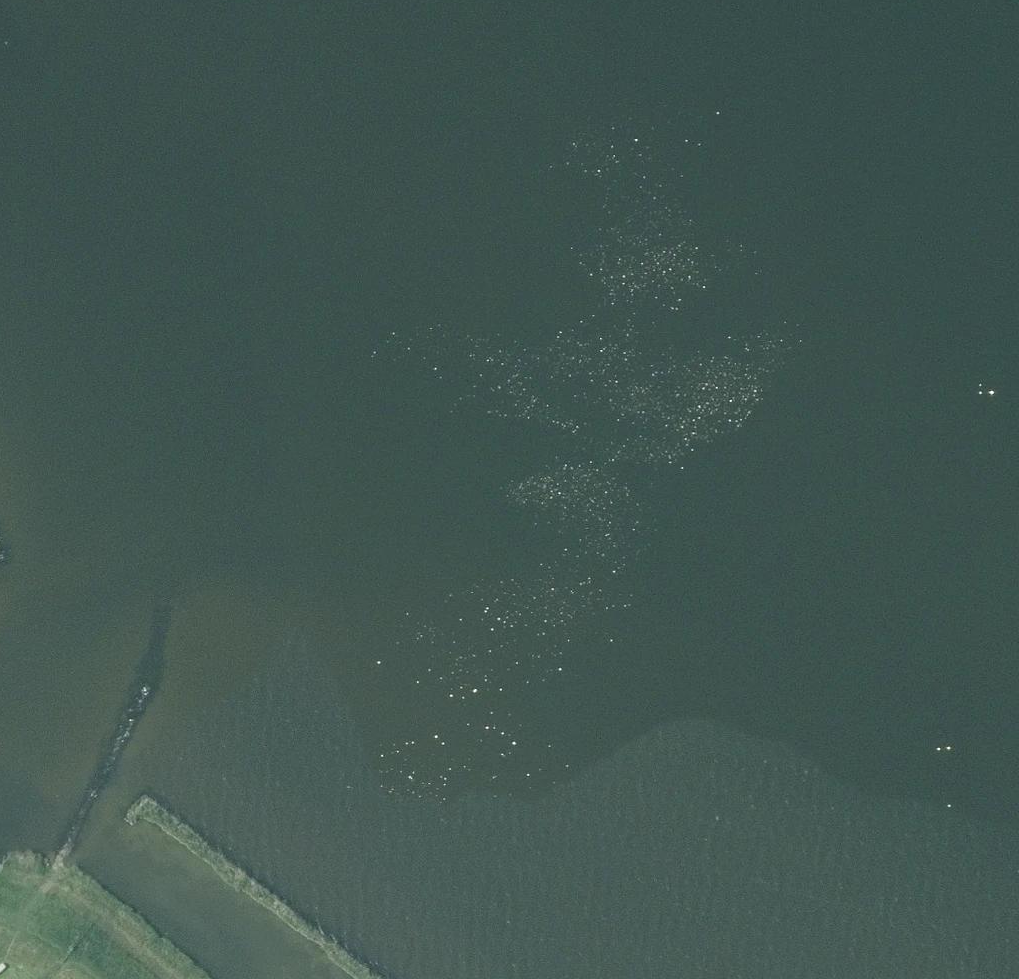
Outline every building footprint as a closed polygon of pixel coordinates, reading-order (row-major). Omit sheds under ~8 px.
[(19,976),(2,966),(0,969),(0,977),(5,978),(18,978),(19,976)]
